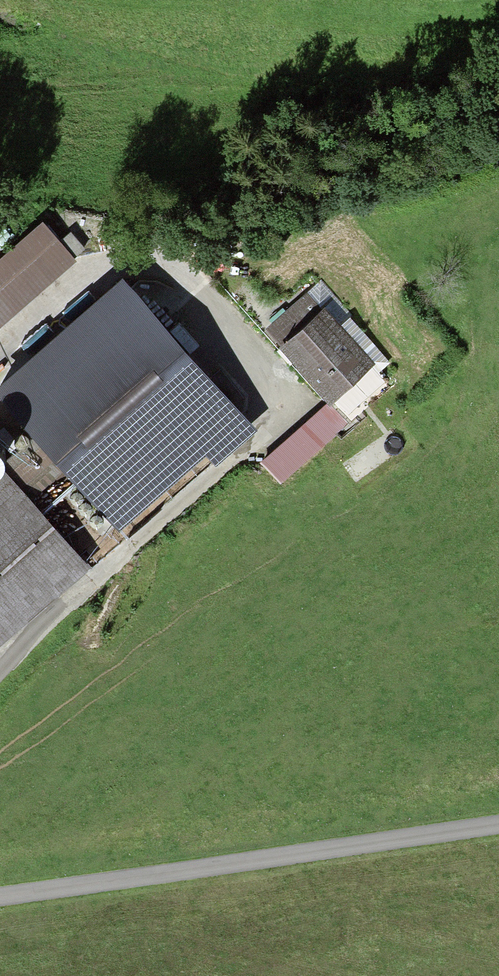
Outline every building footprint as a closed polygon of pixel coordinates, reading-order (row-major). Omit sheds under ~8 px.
[(0,252),(0,321),(77,254),(43,214),(0,252)] [(122,263),(0,371),(0,383),(37,426),(79,476),(119,522),(207,447),(216,456),(256,420),(122,263)] [(321,279),(308,290),(320,304),(324,301),(374,360),(334,393),(345,406),(383,375),(378,369),(390,360),(321,279)] [(267,324),(279,339),(320,304),(308,290),(267,324)] [(374,360),(324,301),(320,304),(279,339),(328,398),(334,393),(374,360)] [(349,421),(328,398),(260,458),(280,481),(349,421)] [(91,561),(43,506),(79,476),(37,426),(1,457),(0,456),(0,640),(91,561)]
